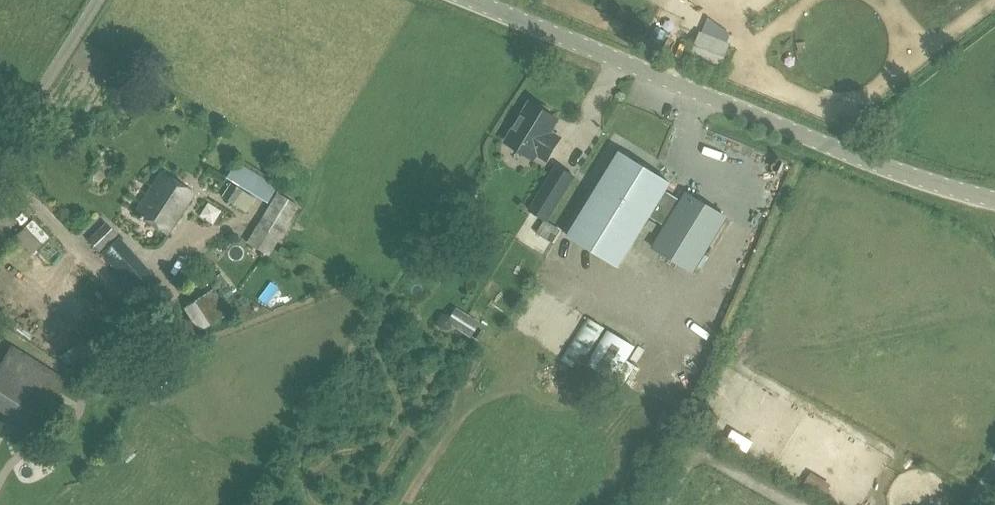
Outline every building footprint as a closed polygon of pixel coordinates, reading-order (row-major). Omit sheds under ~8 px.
[(700,36),(691,59),(721,71),(730,48),(700,36)] [(542,105),(537,107),(530,103),(506,142),(533,159),(536,154),(546,160),(559,138),(549,132),(557,119),(550,115),(550,110),(542,105)] [(665,191),(670,182),(619,151),(568,235),(619,266),(650,216),(663,224),(667,218),(669,220),(653,247),(694,272),(727,217),(686,192),(680,201),(665,191)] [(267,202),(275,189),(277,186),(236,163),(226,178),(267,202)] [(557,166),(529,210),(547,221),(574,176),(557,166)] [(161,172),(136,212),(168,232),(193,192),(161,172)] [(243,210),(252,196),(231,183),(223,197),(243,210)] [(299,205),(279,193),(277,192),(257,225),(247,242),(269,256),(279,239),(299,205)] [(544,220),(537,233),(552,243),(560,230),(544,220)] [(99,251),(117,234),(106,222),(89,239),(99,251)] [(118,237),(101,252),(122,276),(139,260),(118,237)] [(183,307),(190,318),(199,332),(229,312),(213,287),(183,307)] [(480,322),(455,307),(446,321),(470,337),(480,322)] [(562,360),(579,370),(605,328),(588,317),(562,360)] [(175,345),(199,332),(190,318),(168,330),(175,345)] [(635,347),(608,330),(587,364),(615,381),(635,347)] [(67,379),(11,345),(0,362),(0,411),(35,432),(67,379)]
